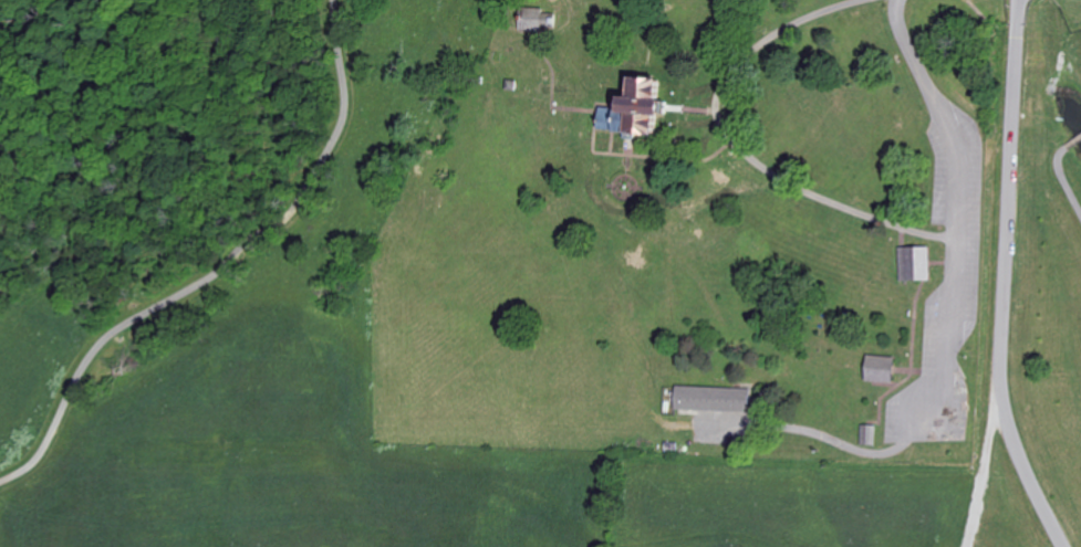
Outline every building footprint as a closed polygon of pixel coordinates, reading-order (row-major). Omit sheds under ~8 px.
[(519,7),(544,7),(544,14),(543,30),(519,29),(519,7)] [(543,30),(544,14),(555,14),(554,30),(543,30)] [(616,108),(617,97),(631,98),(632,77),(661,80),(658,101),(667,101),(666,115),(657,115),(656,135),(627,133),(627,130),(601,128),(602,108),(616,108)] [(898,280),(897,246),(928,245),(929,278),(898,280)] [(869,355),(896,358),(893,385),(865,380),(869,355)] [(675,386),(753,388),(753,412),(675,410),(675,386)] [(862,425),(877,427),(876,444),(861,443),(862,425)]
